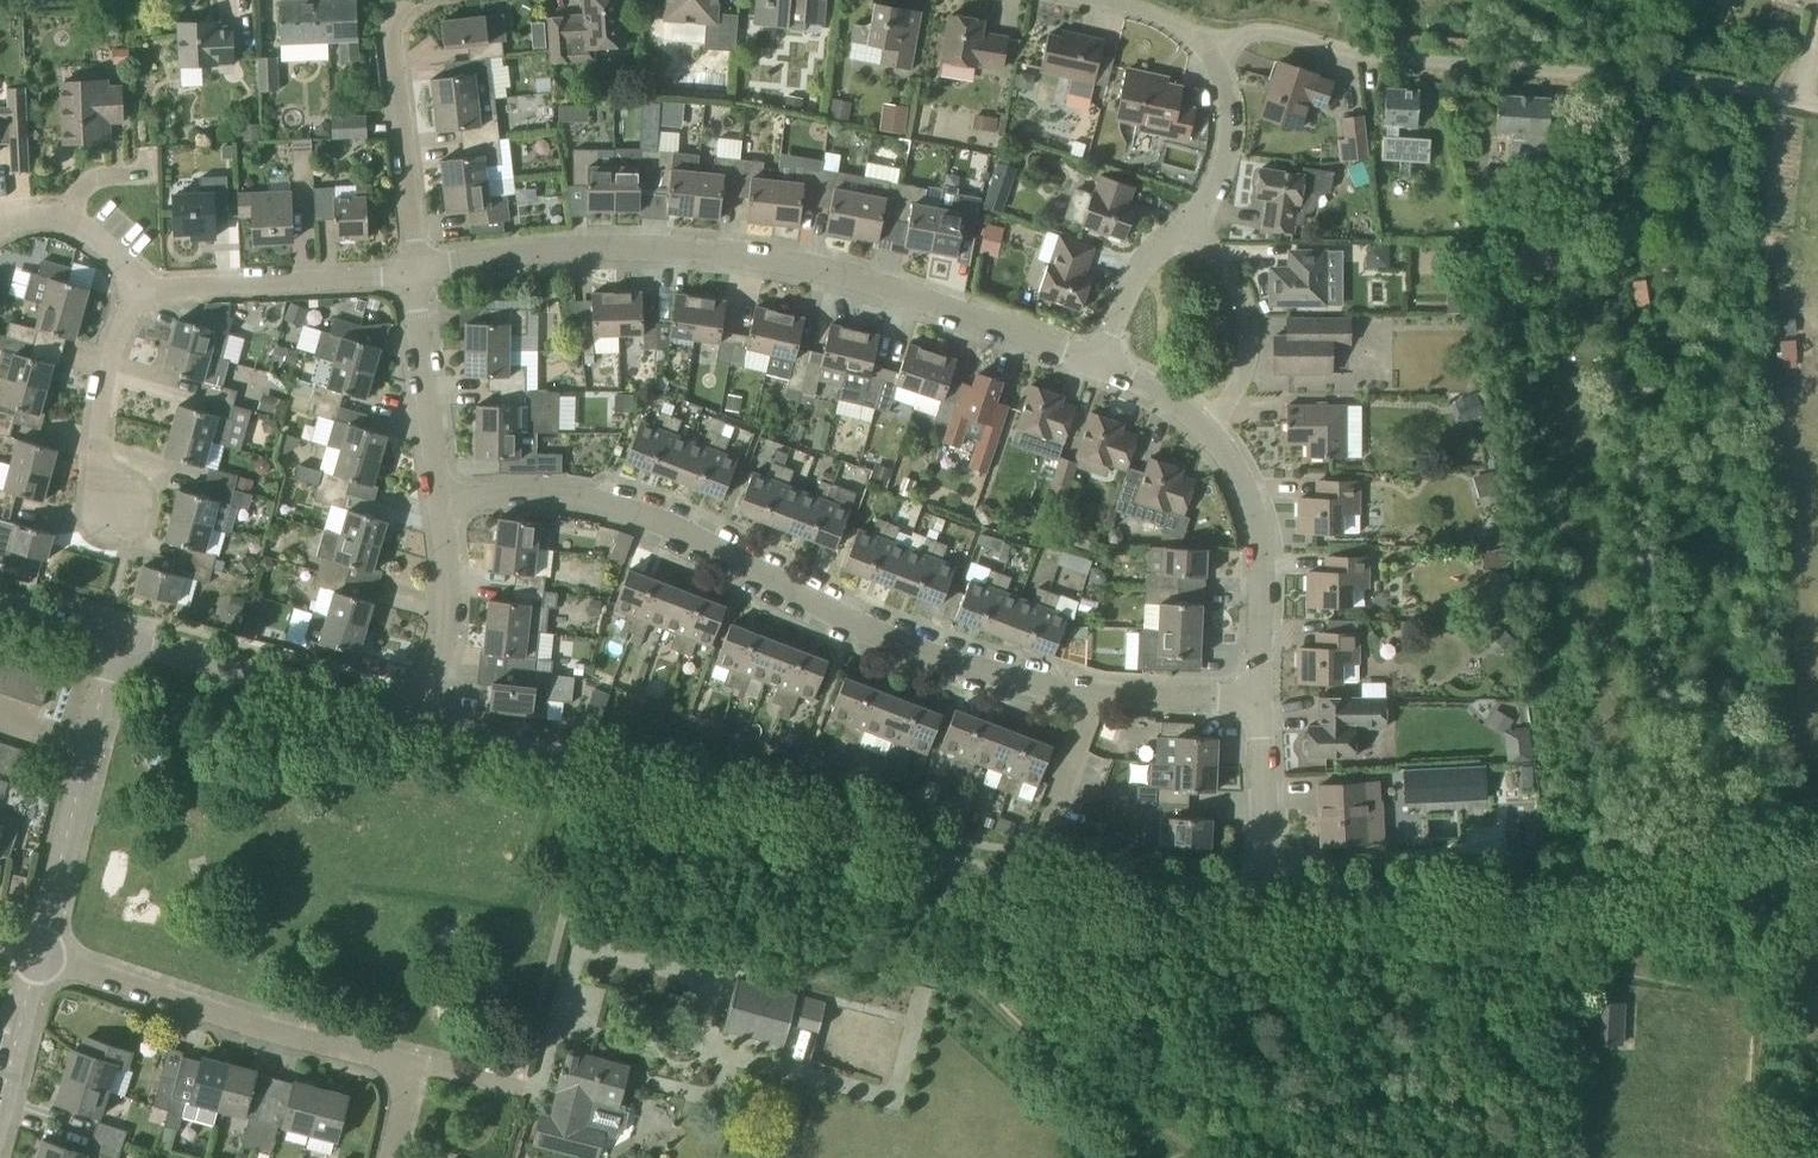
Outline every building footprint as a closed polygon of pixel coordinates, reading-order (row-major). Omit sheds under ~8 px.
[(359,39),(357,2),(360,1),(360,0),(354,0),(303,2),(304,23),(320,22),(328,21),(328,41),(340,40),(341,61),(359,61),(358,39),(359,39)] [(625,45),(622,0),(584,0),(586,20),(569,22),(568,18),(548,19),(550,62),(571,60),(570,43),(587,41),(587,48),(625,45)] [(736,52),(738,15),(718,14),(719,0),(666,0),(665,20),(706,23),(705,49),(736,52)] [(768,0),(767,0),(766,6),(772,6),(771,26),(806,29),(806,23),(823,25),(825,0),(768,0)] [(304,23),(303,2),(279,3),(281,43),(328,41),(328,21),(320,22),(304,23)] [(875,3),(871,22),(866,25),(855,23),(852,42),(882,48),(879,64),(912,70),(923,12),(875,3)] [(490,58),(504,57),(501,31),(487,32),(486,16),(442,21),(445,49),(468,46),(470,60),(490,58)] [(977,65),(1002,69),(1007,38),(982,34),(984,21),(950,16),(942,61),(976,67),(977,65)] [(234,64),(234,51),(233,27),(218,28),(218,21),(179,23),(181,67),(234,64)] [(1104,40),(1070,33),(1064,31),(1063,37),(1049,34),(1040,72),(1071,79),(1069,91),(1092,97),(1095,83),(1108,86),(1114,58),(1101,55),(1104,40)] [(1405,35),(1389,34),(1388,34),(1388,43),(1422,45),(1423,36),(1405,35)] [(129,49),(113,49),(113,65),(129,65),(129,49)] [(277,57),(258,58),(259,91),(278,90),(277,57)] [(495,98),(490,58),(470,60),(453,62),(454,76),(432,79),(435,105),(495,98)] [(1309,102),(1324,107),(1332,82),(1317,77),(1318,75),(1279,62),(1261,116),(1300,129),(1309,102)] [(1188,140),(1194,109),(1178,106),(1182,87),(1167,84),(1169,78),(1128,69),(1117,119),(1137,123),(1130,156),(1148,160),(1153,132),(1188,140)] [(100,89),(100,81),(62,83),(65,143),(109,141),(109,140),(108,122),(123,121),(121,88),(100,89)] [(0,108),(0,144),(29,143),(26,88),(7,89),(8,108),(0,108)] [(1417,127),(1418,114),(1420,90),(1386,88),(1384,124),(1383,124),(1383,126),(1387,126),(1387,136),(1383,136),(1382,160),(1429,163),(1431,139),(1398,137),(1399,127),(1403,127),(1403,126),(1417,127)] [(1511,153),(1547,155),(1551,99),(1499,95),(1496,132),(1513,133),(1511,153)] [(500,139),(495,98),(435,105),(438,132),(461,129),(462,143),(500,139)] [(833,99),(829,117),(849,121),(853,103),(833,99)] [(683,103),(660,102),(659,125),(682,126),(683,103)] [(883,103),(879,131),(904,134),(908,107),(883,103)] [(561,109),(562,119),(590,118),(589,107),(561,109)] [(975,115),(974,129),(995,132),(997,118),(975,115)] [(1368,158),(1367,140),(1364,116),(1343,119),(1345,140),(1338,141),(1340,161),(1368,158)] [(333,139),(344,138),(368,137),(367,117),(332,118),(333,139)] [(261,124),(243,125),(244,141),(262,141),(261,124)] [(1084,156),(1088,142),(1042,129),(1038,143),(1084,156)] [(658,132),(660,150),(680,148),(678,130),(658,132)] [(720,136),(718,154),(741,157),(743,139),(720,136)] [(500,139),(462,143),(464,158),(441,160),(444,187),(488,182),(486,167),(503,165),(500,139)] [(312,149),(293,150),(294,181),(313,180),(312,149)] [(574,150),(574,187),(587,187),(587,210),(614,211),(614,150),(599,150),(574,150)] [(640,150),(629,150),(614,150),(614,211),(640,211),(641,188),(655,189),(657,151),(640,150)] [(674,152),(657,151),(655,189),(670,190),(667,213),(694,216),(698,172),(700,155),(685,154),(674,152)] [(713,173),(698,172),(694,216),(720,219),(723,196),(736,197),(740,159),(715,157),(713,173)] [(740,159),(736,197),(749,198),(747,221),(773,224),(778,180),(762,179),(764,162),(740,159)] [(896,179),(898,168),(867,163),(866,173),(896,179)] [(793,182),(778,180),(773,224),(800,227),(802,204),(816,206),(822,169),(806,166),(795,165),(793,182)] [(1335,174),(1335,172),(1303,167),(1302,174),(1261,168),(1260,172),(1258,172),(1256,183),(1259,183),(1257,198),(1266,199),(1265,207),(1266,207),(1263,228),(1294,232),(1295,226),(1298,204),(1300,204),(1302,193),(1317,195),(1322,195),(1324,194),(1327,193),(1329,192),(1330,190),(1332,185),(1334,174),(1335,174)] [(863,177),(849,174),(822,169),(816,206),(831,209),(826,231),(852,236),(860,193),(863,177)] [(215,238),(214,218),(229,217),(228,176),(200,178),(201,194),(175,195),(176,234),(193,233),(194,239),(215,238)] [(1083,223),(1082,225),(1124,240),(1136,206),(1130,204),(1135,188),(1100,176),(1094,192),(1093,192),(1093,194),(1075,188),(1065,217),(1083,223)] [(860,193),(852,236),(879,241),(883,219),(896,221),(903,184),(863,177),(860,193)] [(1011,183),(991,180),(988,204),(1008,207),(1011,183)] [(488,182),(444,187),(447,213),(470,211),(472,225),(473,225),(504,222),(509,221),(506,195),(489,197),(488,182)] [(927,189),(903,184),(896,221),(909,224),(905,246),(931,251),(939,208),(924,205),(927,189)] [(335,187),(314,188),(316,221),(335,220),(336,239),(369,238),(368,213),(371,213),(370,186),(350,187),(351,196),(335,197),(335,187)] [(293,241),(291,192),(238,194),(239,217),(253,216),(254,243),(293,241)] [(931,251),(958,256),(962,234),(975,236),(982,199),(957,195),(954,211),(939,208),(931,251)] [(504,222),(473,225),(475,236),(505,232),(504,222)] [(999,250),(1004,229),(987,225),(982,246),(999,250)] [(1050,263),(1038,296),(1080,311),(1089,285),(1092,277),(1085,275),(1095,247),(1060,235),(1050,263)] [(1389,246),(1367,246),(1367,268),(1389,268),(1389,246)] [(1273,303),(1325,303),(1325,253),(1292,253),(1292,270),(1272,270),(1273,303)] [(43,304),(82,314),(89,289),(68,283),(71,269),(43,261),(39,275),(50,278),(43,304)] [(642,292),(617,293),(618,335),(644,334),(644,349),(656,349),(658,323),(643,322),(642,292)] [(593,336),(618,335),(617,293),(592,294),(593,324),(579,325),(582,355),(594,355),(593,336)] [(672,324),(658,323),(656,349),(668,350),(670,336),(695,339),(701,297),(676,294),(672,324)] [(726,301),(701,297),(695,339),(720,343),(718,362),(730,364),(735,334),(722,331),(726,301)] [(82,314),(43,304),(36,329),(39,330),(75,340),(82,314)] [(749,336),(735,334),(730,364),(742,366),(746,348),(771,354),(780,312),(756,307),(749,336)] [(527,309),(489,309),(489,323),(466,323),(466,350),(509,350),(510,335),(527,335),(527,309)] [(222,360),(233,320),(204,312),(200,326),(178,320),(171,345),(222,360)] [(780,312),(771,354),(766,374),(789,379),(787,388),(802,391),(811,351),(798,348),(805,318),(780,312)] [(1350,344),(1350,317),(1288,317),(1288,336),(1275,336),(1275,374),(1332,374),(1332,344),(1350,344)] [(314,356),(334,362),(373,373),(381,348),(359,341),(363,327),(334,319),(330,333),(322,331),(314,356)] [(9,325),(6,336),(35,344),(39,330),(36,329),(10,322),(9,325)] [(811,351),(802,391),(814,394),(817,380),(842,386),(855,330),(831,324),(824,354),(811,351)] [(855,330),(842,386),(839,397),(862,405),(875,408),(886,369),(873,365),(880,336),(855,330)] [(6,336),(0,334),(0,350),(2,350),(0,360),(0,376),(47,389),(54,364),(31,358),(35,344),(6,336)] [(897,385),(920,392),(933,352),(909,344),(899,373),(886,369),(875,408),(888,412),(897,385)] [(228,361),(222,360),(171,345),(164,371),(209,383),(205,397),(234,405),(238,391),(221,386),(228,361)] [(509,350),(466,350),(465,377),(488,377),(488,391),(500,391),(559,392),(526,392),(526,366),(509,366),(509,350)] [(935,420),(949,425),(959,393),(947,389),(957,360),(933,352),(920,392),(942,400),(935,420)] [(311,398),(340,407),(344,393),(366,399),(373,373),(334,362),(327,387),(315,384),(311,398)] [(959,448),(964,435),(980,440),(982,441),(983,437),(987,424),(1001,381),(978,374),(974,387),(963,383),(959,393),(949,425),(943,442),(959,448)] [(0,376),(0,419),(14,423),(18,409),(40,415),(47,389),(0,376)] [(1031,385),(1017,427),(1064,443),(1076,407),(1063,403),(1065,396),(1031,385)] [(264,390),(259,405),(273,410),(278,395),(264,390)] [(477,432),(521,432),(559,433),(559,392),(500,391),(500,405),(477,405),(477,432)] [(1477,393),(1458,400),(1466,420),(1485,413),(1477,393)] [(615,412),(630,412),(634,394),(615,394),(615,412)] [(230,419),(234,405),(205,397),(201,411),(179,405),(172,431),(211,441),(227,446),(234,421),(230,419)] [(329,446),(380,461),(388,435),(364,428),(368,415),(340,407),(311,398),(307,412),(336,421),(329,446)] [(1346,458),(1347,405),(1287,405),(1287,435),(1307,435),(1307,458),(1346,458)] [(651,470),(671,416),(661,412),(655,427),(641,422),(626,461),(646,468),(646,469),(647,470),(647,469),(651,470)] [(1091,412),(1077,454),(1111,465),(1127,471),(1139,436),(1123,430),(1125,424),(1091,412)] [(675,479),(689,441),(676,436),(682,420),(671,416),(651,470),(654,472),(654,473),(655,473),(655,472),(675,479)] [(14,423),(0,419),(0,434),(10,437),(14,423)] [(699,488),(719,434),(709,430),(703,446),(689,441),(675,479),(694,487),(694,488),(695,488),(695,487),(699,488)] [(204,467),(211,441),(172,431),(165,456),(204,467)] [(521,432),(477,432),(476,459),(499,459),(499,473),(537,474),(537,473),(562,474),(562,454),(537,454),(537,448),(520,448),(521,432)] [(738,459),(724,454),(730,438),(719,434),(699,488),(702,490),(702,491),(703,491),(704,490),(723,498),(738,459)] [(997,442),(983,437),(982,441),(980,440),(971,466),(987,471),(997,442)] [(11,465),(51,476),(58,450),(18,439),(11,465)] [(318,486),(347,494),(351,480),(373,487),(380,461),(329,446),(321,471),(322,471),(321,474),(306,470),(303,481),(318,486)] [(1073,466),(1074,462),(1060,457),(1059,457),(1058,460),(1059,460),(1051,482),(1052,482),(1068,488),(1069,488),(1076,467),(1073,466)] [(1182,476),(1183,471),(1184,469),(1150,458),(1144,474),(1129,468),(1115,510),(1164,527),(1170,511),(1184,515),(1196,480),(1182,476)] [(763,521),(784,466),(773,462),(767,478),(753,472),(738,511),(758,519),(758,520),(759,520),(760,519),(763,521)] [(51,476),(11,465),(4,490),(0,489),(0,504),(13,508),(17,494),(44,501),(51,476)] [(787,530),(802,491),(788,486),(794,471),(784,466),(763,521),(766,522),(766,523),(767,524),(768,522),(787,530)] [(874,466),(869,481),(886,488),(892,473),(874,466)] [(210,468),(206,482),(235,490),(239,476),(210,468)] [(1493,471),(1473,477),(1479,497),(1499,491),(1493,471)] [(903,480),(898,494),(912,499),(917,485),(903,480)] [(802,491),(787,530),(806,537),(806,538),(807,539),(808,538),(811,539),(832,485),(821,481),(815,496),(802,491)] [(1318,481),(1318,499),(1299,499),(1299,532),(1342,532),(1342,513),(1359,513),(1359,481),(1318,481)] [(180,490),(173,516),(226,531),(230,531),(237,507),(231,505),(235,490),(206,482),(202,496),(180,490)] [(832,485),(811,539),(814,540),(814,541),(815,542),(816,541),(836,548),(851,510),(837,504),(843,489),(832,485)] [(343,508),(347,494),(318,486),(314,500),(332,505),(343,508)] [(13,508),(0,504),(0,520),(9,522),(10,522),(13,508)] [(349,509),(341,535),(380,546),(388,521),(349,509)] [(220,556),(226,531),(173,516),(166,541),(188,548),(184,561),(213,569),(217,555),(220,556)] [(499,518),(496,544),(537,549),(540,522),(499,518)] [(868,577),(889,523),(878,519),(872,534),(858,529),(844,568),(864,575),(863,577),(865,577),(865,576),(868,577)] [(15,523),(8,550),(47,560),(54,534),(15,523)] [(892,586),(907,548),(894,543),(900,527),(889,523),(868,577),(872,579),(871,580),(873,580),(873,579),(892,586)] [(1079,526),(1073,545),(1093,552),(1099,533),(1079,526)] [(380,546),(341,535),(325,530),(317,555),(322,557),(318,571),(347,579),(351,566),(373,572),(380,546)] [(624,563),(631,545),(634,537),(618,530),(608,557),(624,563)] [(916,596),(937,541),(926,537),(920,553),(907,548),(892,586),(912,594),(911,595),(913,595),(913,594),(916,596)] [(956,566),(942,561),(948,545),(937,541),(916,596),(920,597),(919,598),(921,598),(921,597),(941,605),(956,566)] [(474,564),(485,566),(487,544),(476,543),(474,564)] [(553,551),(537,549),(496,544),(493,571),(516,573),(514,588),(544,591),(546,576),(550,577),(553,551)] [(1206,577),(1207,549),(1165,548),(1164,574),(1147,573),(1146,588),(1179,590),(1180,576),(1206,577)] [(1503,548),(1485,553),(1490,570),(1508,565),(1503,548)] [(1327,558),(1327,573),(1309,572),(1309,606),(1351,606),(1351,587),(1368,587),(1368,558),(1327,558)] [(184,561),(180,575),(181,575),(180,576),(209,584),(213,569),(184,561)] [(137,591),(172,601),(180,575),(144,565),(137,591)] [(981,628),(1001,573),(991,569),(985,585),(971,580),(956,618),(976,626),(976,627),(977,627),(977,626),(981,628)] [(633,634),(654,579),(650,578),(651,577),(649,577),(649,578),(629,570),(614,609),(628,614),(622,630),(633,634)] [(335,592),(327,617),(366,628),(374,603),(343,593),(347,579),(318,571),(314,586),(335,592)] [(1005,637),(1020,598),(1006,593),(1012,577),(1001,573),(981,628),(984,629),(984,630),(985,630),(1005,637)] [(663,627),(678,589),(658,581),(659,580),(657,580),(657,581),(654,579),(633,634),(644,638),(650,622),(663,627)] [(557,593),(544,591),(514,588),(513,602),(490,600),(487,626),(539,632),(545,633),(548,607),(556,607),(557,593)] [(1029,646),(1050,592),(1039,588),(1033,603),(1020,598),(1005,637),(1024,644),(1024,645),(1025,646),(1025,645),(1029,646)] [(1144,629),(1159,629),(1201,631),(1202,604),(1178,603),(1179,590),(1146,588),(1145,603),(1144,629)] [(681,652),(702,598),(698,596),(699,595),(697,595),(697,596),(678,589),(663,627),(676,632),(670,648),(681,652)] [(1054,655),(1068,617),(1054,611),(1060,596),(1050,592),(1029,646),(1032,647),(1032,648),(1033,649),(1034,648),(1054,655)] [(698,640),(712,646),(726,607),(706,599),(707,598),(705,598),(705,599),(702,598),(681,652),(692,656),(698,640)] [(359,654),(366,628),(327,617),(320,642),(309,639),(304,653),(333,661),(337,647),(359,654)] [(735,688),(755,634),(752,632),(753,631),(751,631),(751,632),(731,624),(716,663),(730,668),(724,684),(735,688)] [(552,675),(552,674),(553,660),(551,660),(554,634),(545,633),(539,632),(487,626),(484,653),(507,655),(505,670),(517,671),(552,675)] [(1201,631),(1159,629),(1144,629),(1139,632),(1138,650),(1143,655),(1143,669),(1175,671),(1176,657),(1200,658),(1201,631)] [(1504,629),(1494,640),(1506,650),(1515,639),(1504,629)] [(765,681),(780,643),(760,635),(761,634),(759,634),(759,635),(755,634),(735,688),(746,692),(751,676),(765,681)] [(1299,682),(1342,682),(1358,682),(1358,663),(1358,634),(1320,634),(1320,635),(1317,635),(1317,649),(1299,649),(1299,682)] [(783,706),(804,652),(800,651),(801,650),(799,649),(799,650),(780,643),(765,681),(778,686),(772,702),(783,706)] [(794,710),(800,695),(814,700),(828,661),(808,654),(809,653),(807,652),(807,653),(804,652),(783,706),(794,710)] [(2,693),(11,666),(0,662),(0,692),(2,693)] [(16,697),(24,670),(11,666),(2,693),(16,697)] [(16,697),(29,702),(38,675),(24,670),(16,697)] [(493,683),(492,685),(490,710),(533,715),(533,716),(548,718),(550,700),(572,703),(575,677),(552,674),(552,675),(517,671),(516,685),(493,683)] [(29,702),(42,706),(51,679),(38,675),(29,702)] [(849,742),(870,687),(866,686),(867,685),(865,684),(865,685),(845,678),(830,716),(844,722),(838,738),(849,742)] [(1362,693),(1385,693),(1385,681),(1362,681),(1362,693)] [(879,735),(894,696),(874,689),(875,688),(873,687),(873,688),(870,687),(849,742),(860,746),(866,730),(879,735)] [(897,760),(918,706),(914,704),(915,703),(913,703),(913,704),(894,696),(879,735),(892,740),(886,756),(897,760)] [(1386,697),(1350,697),(1319,697),(1319,726),(1308,726),(1308,740),(1306,740),(1303,743),(1303,752),(1306,754),(1308,754),(1308,756),(1356,756),(1355,728),(1386,728),(1386,697)] [(914,748),(928,754),(942,715),(922,707),(923,706),(921,706),(921,707),(918,706),(897,760),(908,764),(914,748)] [(1487,720),(1486,721),(1506,734),(1515,721),(1494,708),(1487,720)] [(959,773),(980,719),(977,718),(977,717),(976,716),(975,717),(955,710),(941,748),(955,754),(949,769),(959,773)] [(989,767),(1004,728),(985,721),(985,720),(984,719),(983,720),(980,719),(959,773),(970,777),(976,762),(989,767)] [(1105,720),(1099,738),(1115,744),(1121,726),(1105,720)] [(1157,737),(1157,763),(1217,765),(1218,738),(1194,737),(1195,723),(1162,722),(1161,737),(1157,737)] [(1007,792),(1028,737),(1025,736),(1025,735),(1024,735),(1023,736),(1004,728),(989,767),(1003,772),(997,788),(1007,792)] [(1038,786),(1040,780),(1053,747),(1033,739),(1033,738),(1032,738),(1032,739),(1028,737),(1007,792),(1018,796),(1024,780),(1038,786)] [(5,774),(14,747),(1,742),(0,744),(0,772),(5,774)] [(170,760),(169,749),(159,745),(150,752),(151,763),(162,767),(170,760)] [(5,774),(19,778),(28,751),(14,747),(5,774)] [(1137,802),(1156,803),(1189,804),(1189,791),(1216,792),(1217,765),(1157,763),(1150,762),(1149,786),(1138,786),(1137,802)] [(782,785),(788,769),(776,764),(770,780),(782,785)] [(1486,798),(1485,774),(1485,771),(1405,775),(1406,801),(1486,798)] [(9,783),(0,780),(0,792),(5,794),(9,783)] [(1366,807),(1379,806),(1378,782),(1319,785),(1322,845),(1368,843),(1366,807)] [(1189,804),(1156,803),(1137,802),(1137,817),(1170,819),(1169,845),(1211,847),(1212,819),(1188,818),(1189,804)] [(798,995),(738,979),(724,1031),(784,1046),(782,1055),(810,1062),(826,1002),(798,995)] [(1621,1045),(1621,1043),(1622,1030),(1623,1002),(1594,1001),(1592,1044),(1621,1045)] [(117,1066),(127,1069),(132,1053),(87,1038),(82,1053),(73,1050),(64,1076),(109,1091),(117,1066)] [(629,1114),(623,1113),(625,1107),(618,1105),(629,1067),(567,1050),(557,1090),(550,1118),(542,1116),(535,1143),(590,1157),(597,1157),(603,1136),(616,1139),(617,1134),(623,1136),(629,1114)] [(218,1110),(230,1064),(204,1057),(192,1103),(218,1110)] [(230,1064),(218,1110),(245,1117),(257,1071),(230,1064)] [(101,1117),(109,1091),(64,1076),(56,1102),(101,1117)] [(168,1111),(172,1096),(177,1080),(162,1076),(154,1106),(168,1111)] [(296,1081),(295,1083),(283,1127),(310,1134),(322,1088),(296,1081)] [(322,1088),(310,1134),(337,1141),(349,1095),(322,1088)] [(179,1130),(187,1100),(172,1096),(168,1111),(164,1126),(179,1130)] [(242,1147),(256,1151),(264,1121),(250,1117),(242,1147)] [(123,1146),(127,1131),(98,1121),(93,1136),(123,1146)] [(264,1121),(256,1151),(271,1155),(279,1125),(264,1121)] [(123,1146),(93,1136),(88,1150),(111,1157),(119,1157),(123,1146)] [(88,1155),(43,1140),(37,1157),(87,1157),(88,1155)]
